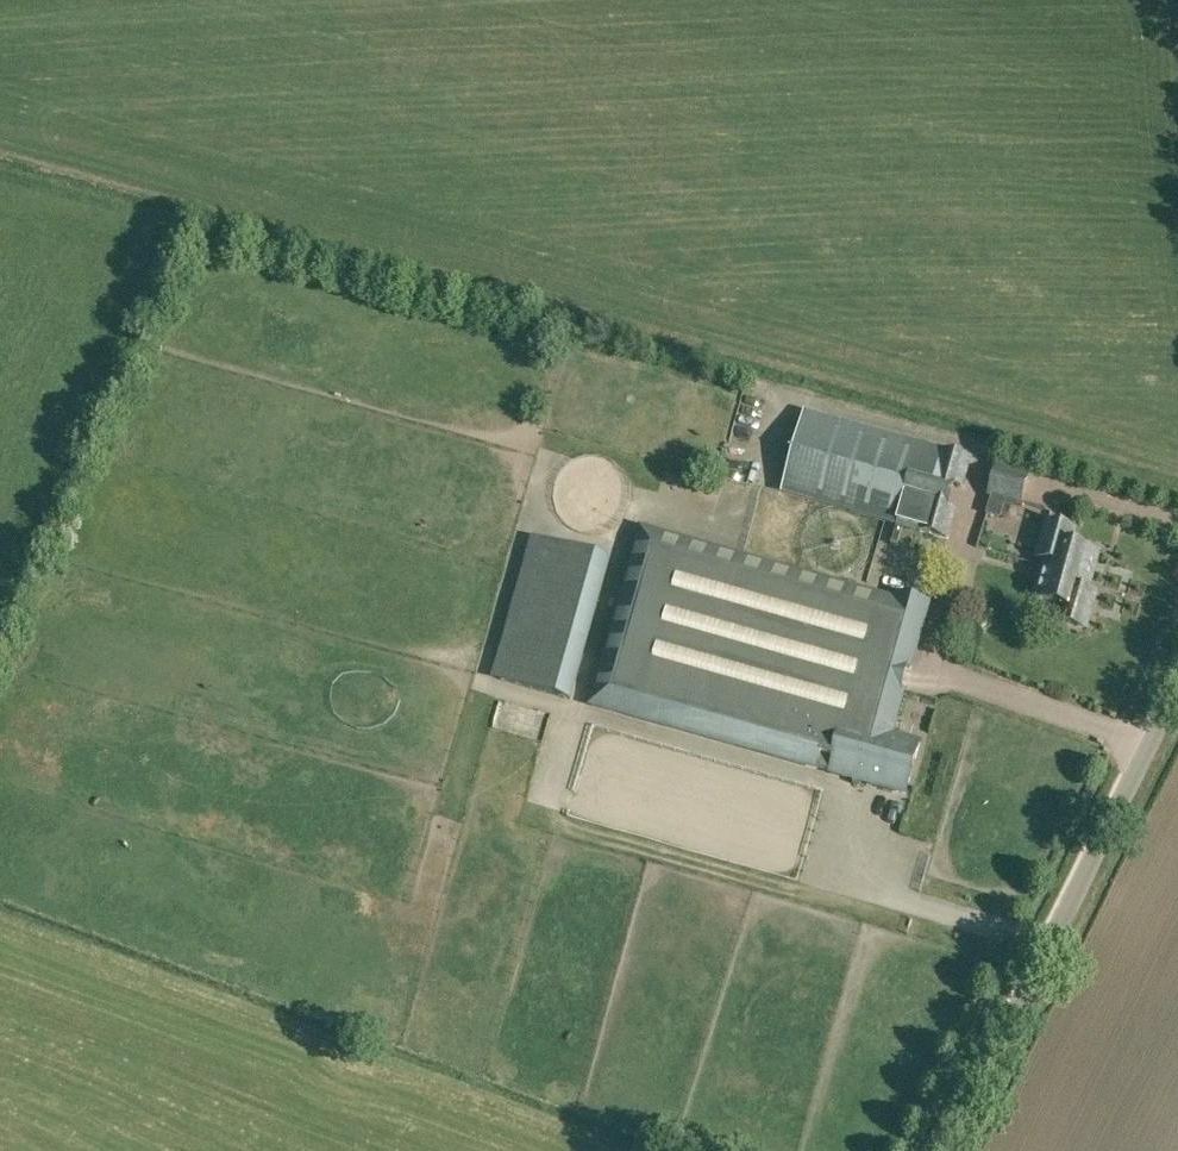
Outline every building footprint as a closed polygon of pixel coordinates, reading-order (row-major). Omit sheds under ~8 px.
[(970,457),(805,411),(782,491),(947,537),(955,508),(948,506),(954,484),(961,486),(970,457)] [(1020,500),(1027,473),(998,465),(990,494),(992,495),(987,513),(1001,517),(1006,499),(1019,503),(1020,500)] [(1076,529),(1047,521),(1037,556),(1045,558),(1035,596),(1067,605),(1062,620),(1087,627),(1097,592),(1089,590),(1099,552),(1071,544),(1076,529)] [(640,526),(591,702),(590,703),(817,767),(829,770),(829,771),(905,792),(920,741),(892,733),(904,689),(900,687),(905,667),(910,668),(929,602),(898,592),(896,598),(640,526)] [(570,698),(609,559),(539,539),(500,678),(570,698)]
